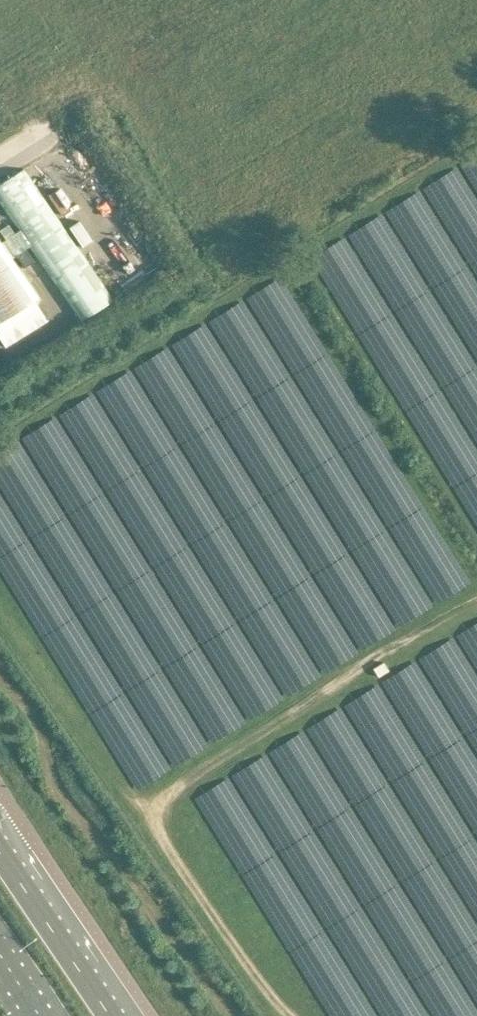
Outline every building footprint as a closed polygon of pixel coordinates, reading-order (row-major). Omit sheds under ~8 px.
[(385,203),(399,229),(432,211),(427,188),(436,204),(476,182),(476,153),(385,203)] [(5,346),(47,320),(34,299),(40,296),(13,256),(16,254),(25,267),(35,260),(26,247),(29,245),(81,320),(113,299),(22,166),(0,182),(0,202),(19,229),(15,232),(9,223),(0,229),(0,230),(6,238),(2,241),(0,238),(0,337),(5,346)] [(361,252),(394,233),(382,213),(350,232),(361,252)] [(286,279),(22,432),(42,467),(51,467),(53,471),(60,467),(61,451),(84,452),(85,445),(95,446),(95,439),(85,431),(99,423),(99,418),(105,418),(109,413),(105,404),(117,405),(128,391),(140,391),(137,385),(159,372),(175,352),(188,362),(201,355),(234,356),(245,342),(242,336),(260,325),(261,325),(314,327),(286,279)] [(0,457),(0,478),(23,467),(15,450),(0,457)] [(194,789),(227,848),(259,830),(262,837),(262,819),(279,818),(280,834),(286,844),(285,815),(296,809),(312,808),(313,807),(306,795),(359,765),(361,768),(359,735),(399,734),(396,728),(404,728),(396,714),(422,713),(436,705),(437,707),(455,697),(454,667),(472,657),(475,663),(476,663),(476,631),(194,789)] [(383,660),(372,667),(378,676),(389,669),(383,660)] [(210,850),(202,855),(204,859),(212,853),(210,850)] [(200,856),(192,861),(194,865),(203,860),(200,856)] [(206,873),(211,882),(222,875),(216,866),(206,873)] [(232,885),(224,891),(226,894),(235,889),(232,885)] [(222,892),(214,897),(216,901),(225,895),(222,892)]
